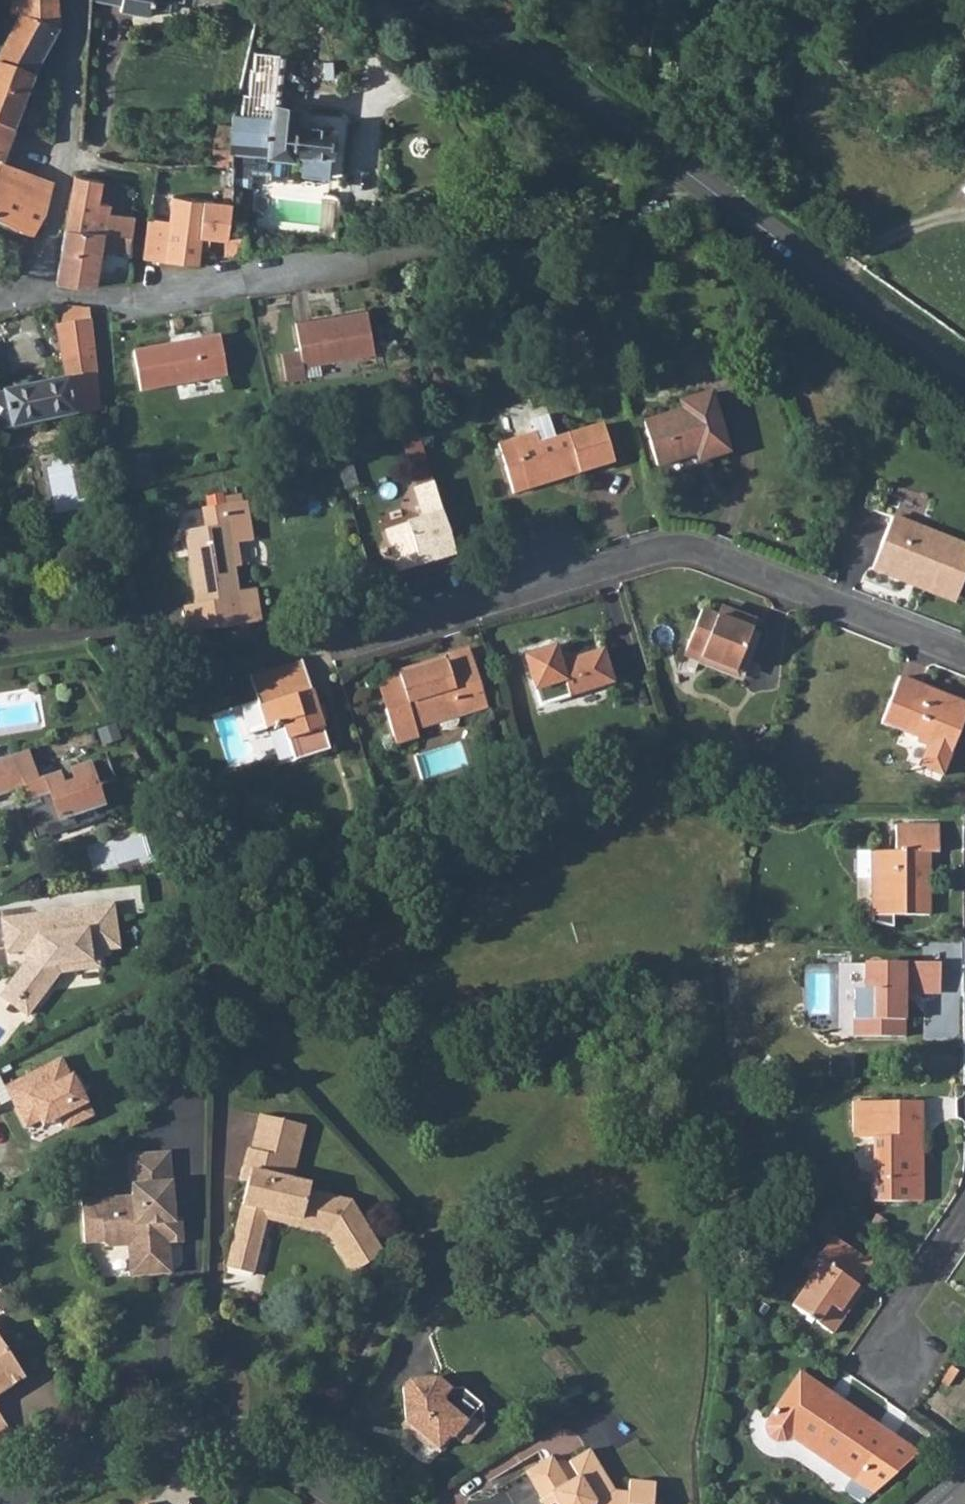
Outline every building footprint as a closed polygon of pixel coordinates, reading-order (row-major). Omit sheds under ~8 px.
[(13,134),(30,84),(42,62),(53,41),(57,36),(54,0),(18,0),(20,21),(0,58),(0,129),(13,134)] [(118,4),(118,9),(149,13),(150,6),(169,8),(170,0),(92,0),(118,4)] [(233,125),(231,153),(292,156),(292,151),(300,151),(299,175),(326,177),(329,130),(294,127),(295,110),(270,108),(269,119),(234,117),(233,125)] [(214,146),(211,164),(230,165),(231,153),(233,125),(220,125),(214,146)] [(0,129),(0,225),(5,228),(27,237),(31,238),(44,216),(51,186),(32,180),(32,179),(0,169),(13,134),(0,129)] [(237,154),(236,169),(272,172),(273,156),(237,154)] [(74,177),(65,231),(101,237),(102,237),(103,233),(105,218),(107,205),(97,203),(99,181),(74,177)] [(227,202),(151,194),(143,259),(199,265),(199,260),(200,237),(224,240),(223,257),(245,254),(245,233),(225,233),(227,202)] [(105,218),(103,233),(132,237),(133,221),(105,218)] [(101,237),(65,231),(62,243),(55,285),(94,286),(100,247),(101,237)] [(101,237),(100,247),(131,252),(132,237),(103,233),(102,237),(101,237)] [(55,306),(65,379),(6,387),(6,388),(0,389),(0,425),(11,423),(11,424),(101,412),(101,408),(88,310),(55,306)] [(365,314),(294,326),(300,353),(281,357),(287,384),(305,381),(303,368),(373,356),(365,314)] [(219,338),(133,353),(140,392),(226,378),(219,338)] [(681,413),(642,424),(655,467),(693,456),(696,463),(727,454),(710,397),(678,406),(681,413)] [(518,460),(503,464),(512,493),(612,463),(600,425),(538,444),(534,433),(511,440),(518,460)] [(511,440),(497,444),(503,464),(518,460),(511,440)] [(436,571),(454,565),(430,483),(412,488),(421,519),(383,530),(395,572),(433,561),(436,571)] [(183,531),(195,605),(207,603),(209,627),(256,620),(252,587),(236,589),(232,561),(238,560),(236,543),(253,540),(248,501),(202,507),(205,528),(183,531)] [(870,571),(952,604),(964,571),(964,547),(890,517),(870,571)] [(207,603),(195,605),(182,607),(185,631),(209,627),(207,603)] [(696,609),(679,655),(733,677),(743,651),(739,650),(751,620),(732,612),(728,622),(696,609)] [(553,648),(523,657),(538,707),(611,685),(600,651),(558,664),(553,648)] [(405,704),(383,711),(394,746),(416,739),(412,727),(483,705),(467,655),(397,677),(405,704)] [(246,678),(253,701),(262,729),(278,724),(290,762),(326,750),(300,661),(246,678)] [(880,723),(914,736),(913,740),(925,745),(917,766),(941,775),(964,712),(964,702),(898,676),(880,723)] [(397,677),(374,684),(383,711),(405,704),(397,677)] [(262,729),(253,701),(238,706),(246,734),(262,729)] [(23,786),(27,800),(36,797),(39,806),(24,811),(33,840),(73,827),(70,817),(101,807),(95,788),(112,782),(105,761),(69,772),(72,784),(61,788),(57,776),(35,783),(25,752),(0,761),(0,793),(23,786)] [(865,872),(865,879),(865,920),(892,928),(892,917),(928,916),(928,855),(937,854),(937,826),(894,827),(894,851),(869,852),(870,872),(865,872)] [(850,879),(865,879),(865,872),(870,872),(869,852),(850,852),(850,879)] [(0,919),(0,934),(3,952),(27,948),(29,962),(22,963),(5,986),(15,993),(14,996),(21,1002),(23,999),(31,1005),(56,971),(76,968),(75,961),(94,959),(92,949),(114,946),(108,903),(0,919)] [(866,990),(855,990),(856,1035),(903,1034),(903,990),(939,989),(939,962),(866,963),(866,990)] [(5,986),(0,993),(0,997),(24,1015),(31,1005),(23,999),(21,1002),(14,996),(15,993),(5,986)] [(27,1126),(42,1117),(59,1109),(62,1116),(68,1127),(95,1112),(73,1071),(69,1073),(61,1056),(6,1084),(27,1126)] [(922,1101),(853,1102),(853,1131),(859,1136),(875,1136),(876,1201),(923,1200),(922,1101)] [(246,1183),(234,1236),(258,1242),(264,1219),(266,1210),(331,1227),(357,1269),(381,1254),(350,1202),(309,1192),(311,1186),(291,1180),(304,1127),(259,1116),(251,1152),(246,1151),(242,1169),(249,1170),(246,1183)] [(126,1153),(126,1162),(167,1159),(166,1152),(126,1153)] [(167,1159),(126,1162),(129,1196),(80,1200),(83,1243),(102,1242),(108,1246),(124,1245),(126,1246),(139,1258),(141,1274),(168,1272),(166,1241),(166,1236),(180,1236),(178,1217),(172,1217),(167,1159)] [(242,1169),(239,1180),(246,1183),(249,1170),(242,1169)] [(266,1210),(264,1219),(324,1233),(349,1274),(357,1269),(331,1227),(266,1210)] [(258,1242),(234,1236),(226,1269),(251,1275),(258,1242)] [(820,1263),(791,1307),(832,1334),(862,1288),(856,1285),(870,1263),(831,1237),(816,1260),(820,1263)] [(139,1258),(126,1246),(128,1271),(129,1274),(141,1274),(139,1258)] [(2,1389),(21,1376),(0,1343),(0,1386),(2,1389)] [(763,1426),(762,1430),(763,1436),(766,1441),(770,1444),(774,1446),(779,1446),(784,1444),(788,1440),(830,1468),(834,1464),(867,1486),(870,1482),(879,1489),(918,1455),(897,1441),(843,1403),(837,1411),(824,1402),(829,1393),(799,1373),(763,1426)] [(480,1407),(460,1389),(449,1389),(435,1378),(406,1379),(400,1387),(403,1420),(415,1431),(413,1434),(426,1447),(435,1448),(445,1437),(450,1437),(458,1444),(465,1445),(480,1428),(480,1407)] [(415,1431),(403,1420),(401,1423),(407,1429),(413,1434),(415,1431)] [(523,1470),(539,1497),(538,1499),(541,1503),(651,1503),(653,1483),(627,1479),(624,1498),(605,1495),(611,1491),(586,1448),(567,1459),(579,1481),(569,1488),(549,1455),(523,1470)] [(867,1486),(852,1477),(842,1492),(860,1503),(862,1503),(879,1489),(870,1482),(867,1486)]
